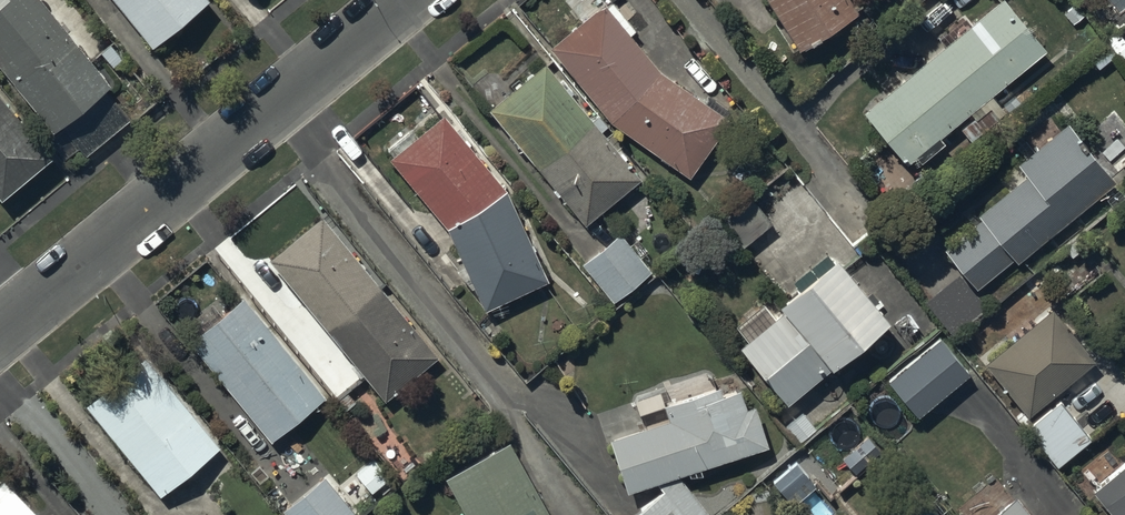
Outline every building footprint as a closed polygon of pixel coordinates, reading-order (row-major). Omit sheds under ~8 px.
[(41,0),(0,0),(0,68),(51,130),(59,124),(62,128),(47,141),(64,161),(78,149),(84,155),(129,118),(122,109),(132,102),(120,87),(110,96),(102,87),(108,82),(41,0)] [(149,45),(205,0),(114,0),(149,45)] [(797,49),(858,12),(850,0),(767,0),(797,49)] [(1003,0),(998,0),(862,112),(905,165),(915,156),(919,161),(943,142),(939,137),(968,112),(973,118),(961,129),(969,139),(1003,111),(990,94),(1045,49),(1003,0)] [(602,2),(549,45),(609,122),(688,175),(728,120),(659,70),(629,34),(633,30),(610,2),(605,6),(602,2)] [(1117,31),(1086,56),(1096,68),(1116,52),(1124,63),(1124,41),(1117,31)] [(641,179),(544,60),(487,108),(583,227),(641,179)] [(49,157),(0,96),(0,197),(49,157)] [(440,114),(388,155),(444,223),(504,187),(440,114)] [(1114,182),(1067,124),(1016,164),(1026,176),(976,215),(979,219),(942,248),(974,288),(1013,256),(1016,260),(1114,182)] [(546,279),(504,187),(444,223),(482,307),(546,279)] [(752,193),(719,219),(739,246),(773,221),(752,193)] [(321,214),(267,257),(384,400),(437,357),(321,214)] [(651,270),(619,231),(581,263),(612,302),(651,270)] [(785,403),(887,319),(834,256),(776,304),(780,310),(737,346),(785,403)] [(241,298),(187,341),(268,440),(322,396),(241,298)] [(1052,307),(984,363),(1027,415),(1095,360),(1052,307)] [(915,417),(970,374),(938,338),(886,381),(915,417)] [(143,357),(85,405),(158,494),(217,446),(143,357)] [(718,384),(662,404),(666,418),(607,438),(625,494),(656,483),(663,490),(632,514),(708,514),(679,477),(767,447),(754,404),(745,407),(738,385),(720,390),(718,384)] [(1059,402),(1026,429),(1056,466),(1089,439),(1059,402)] [(847,410),(825,429),(840,447),(862,428),(847,410)] [(508,440),(473,456),(443,476),(464,514),(551,514),(508,440)] [(794,461),(770,483),(791,506),(815,485),(794,461)] [(1093,490),(1113,514),(1124,514),(1124,463),(1093,490)] [(280,510),(285,514),(352,514),(354,513),(323,476),(280,510)] [(2,479),(0,480),(0,514),(37,514),(2,479)] [(1013,496),(1012,498),(1003,487),(969,514),(1029,514),(1013,496)] [(747,492),(746,514),(771,514),(772,492),(747,492)]
